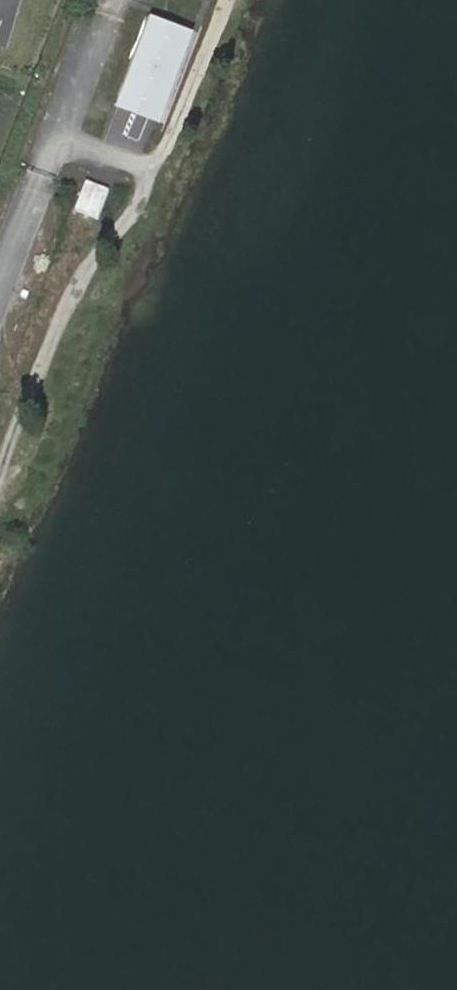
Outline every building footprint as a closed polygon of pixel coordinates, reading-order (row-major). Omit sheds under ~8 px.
[(198,29),(151,12),(118,105),(164,122),(198,29)] [(116,194),(90,185),(80,214),(106,223),(116,194)]
